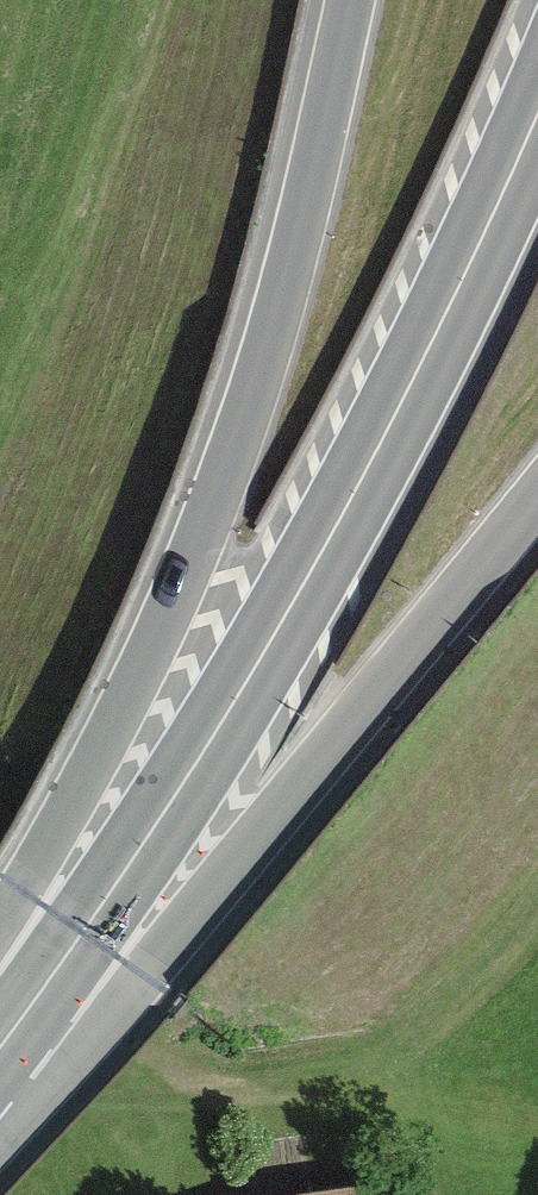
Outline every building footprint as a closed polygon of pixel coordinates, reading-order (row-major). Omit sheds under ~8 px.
[(199,1194),(417,1194),(412,1164),(199,1194)]
